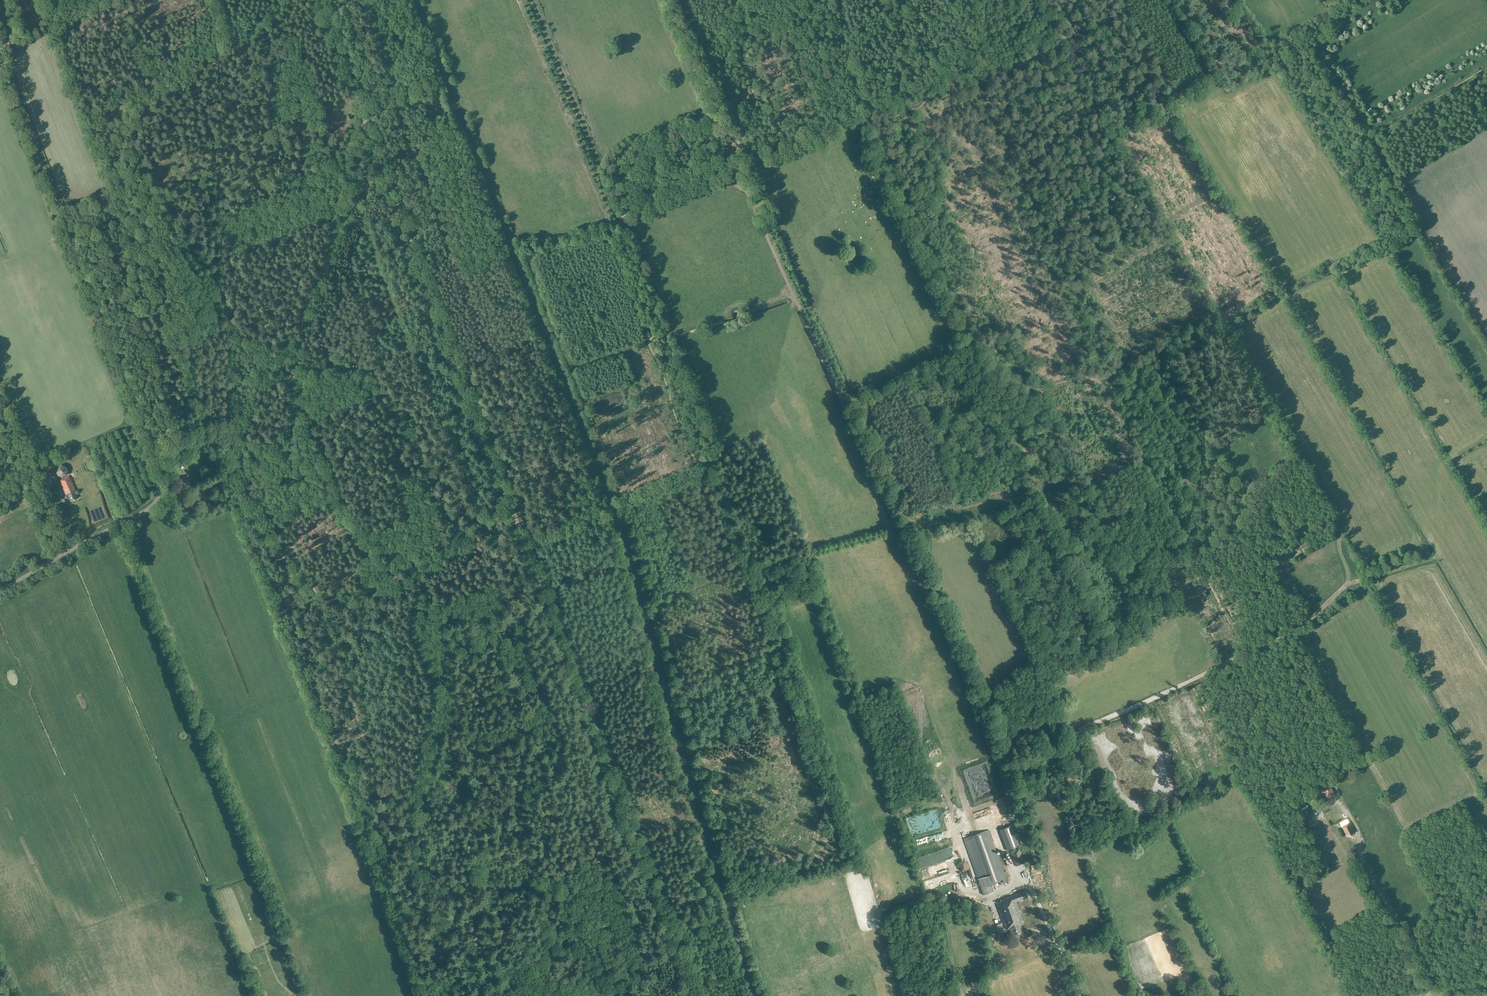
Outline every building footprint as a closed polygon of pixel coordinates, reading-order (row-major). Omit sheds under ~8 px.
[(178,467),(186,463),(183,458),(175,461),(178,467)] [(67,466),(62,464),(58,466),(57,471),(59,475),(63,477),(67,475),(69,471),(67,466)] [(183,490),(192,487),(187,475),(178,478),(182,487),(181,487),(173,490),(177,500),(185,497),(181,488),(182,488),(183,490)] [(71,501),(77,498),(73,491),(75,490),(68,476),(60,480),(66,494),(67,493),(71,501)] [(1330,784),(1323,787),(1326,793),(1333,790),(1330,784)] [(1338,808),(1330,812),(1335,822),(1343,818),(1338,808)] [(1347,837),(1356,833),(1350,822),(1341,826),(1345,834),(1346,834),(1347,837)] [(1008,851),(1020,846),(1012,825),(1000,830),(1008,851)] [(991,885),(1005,880),(988,830),(964,838),(978,878),(978,879),(984,895),(994,891),(991,885)] [(1016,902),(1028,897),(1026,890),(1000,900),(1001,901),(996,902),(1004,924),(1005,923),(1007,930),(1010,929),(1012,935),(1022,932),(1020,925),(1023,924),(1022,921),(1023,921),(1016,902)]
